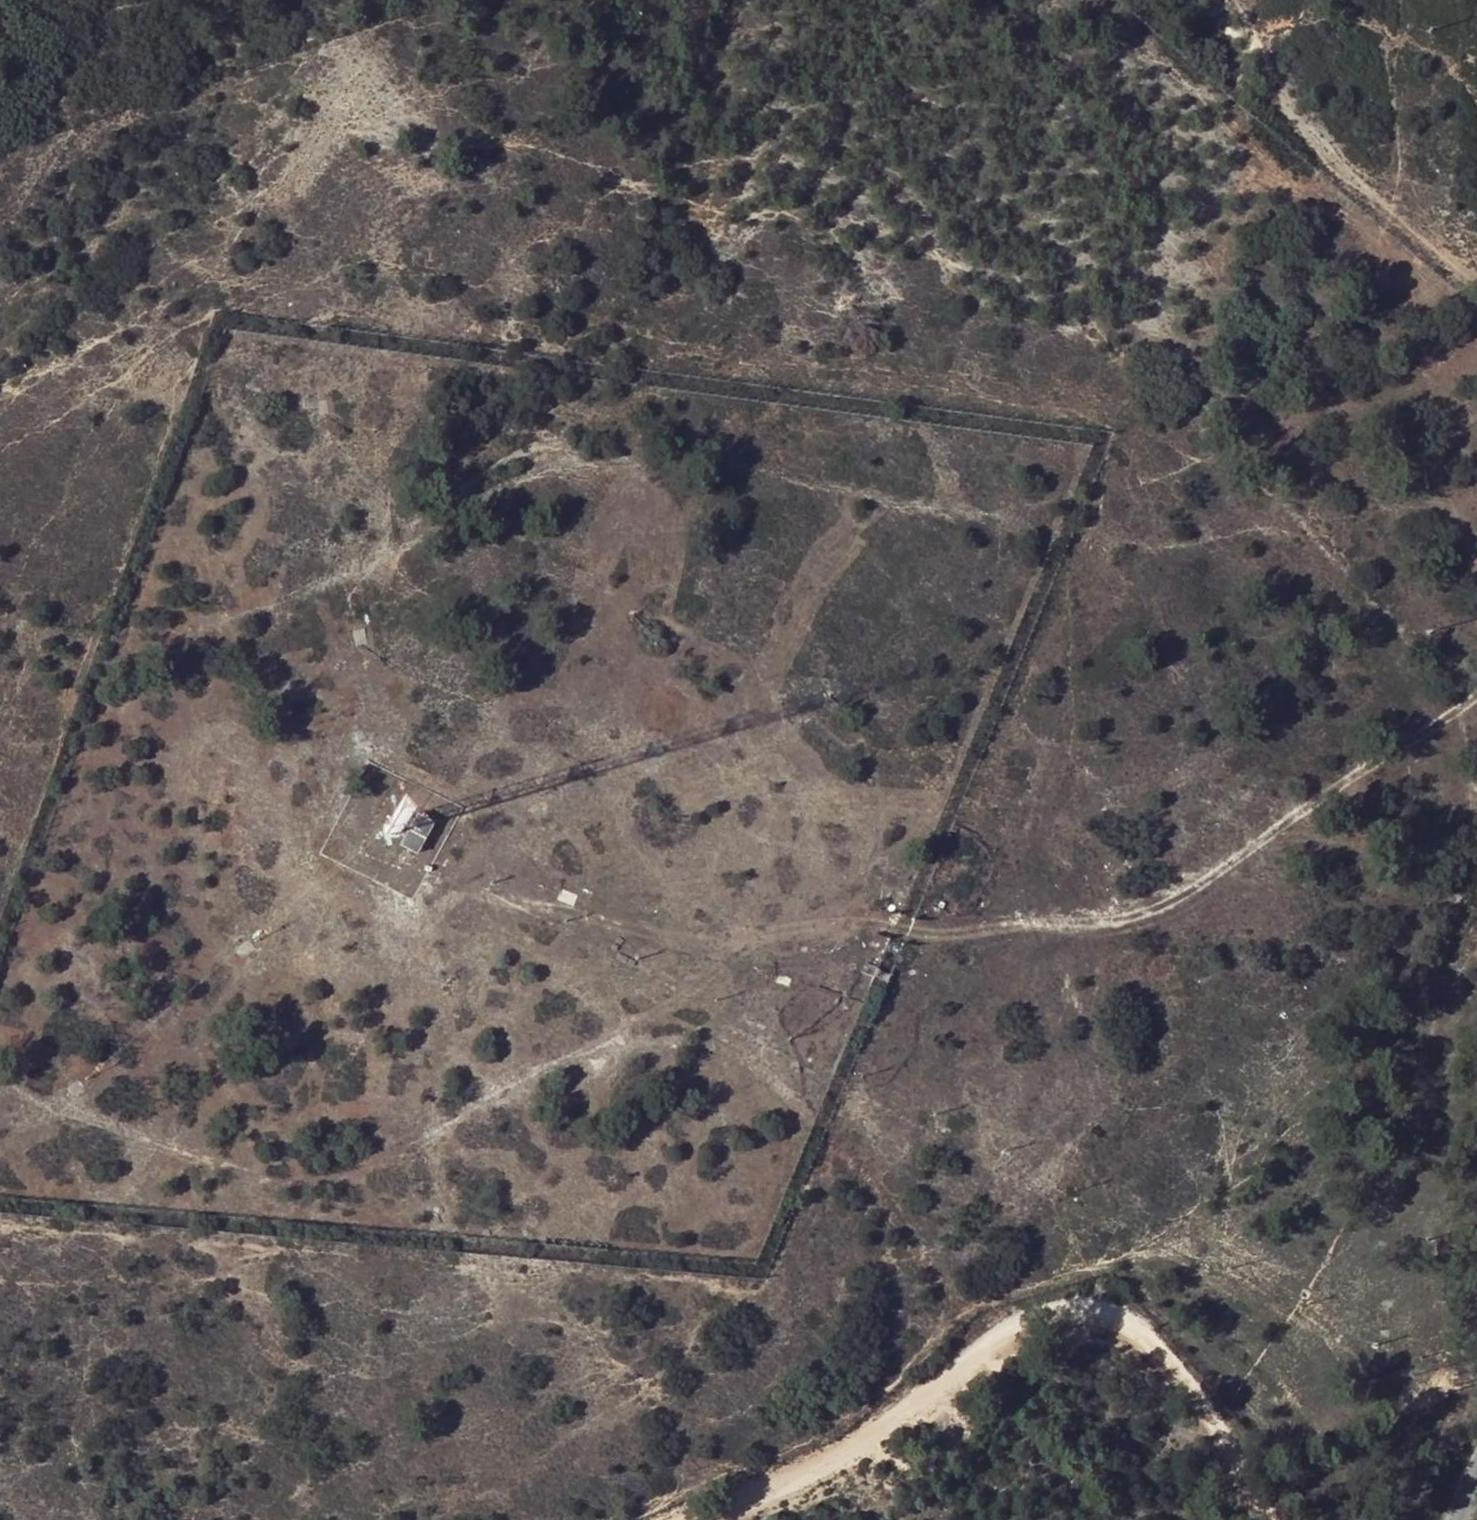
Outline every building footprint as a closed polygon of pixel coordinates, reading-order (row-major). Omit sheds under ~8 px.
[(432,827),(417,818),(399,848),(414,857),(432,827)]
